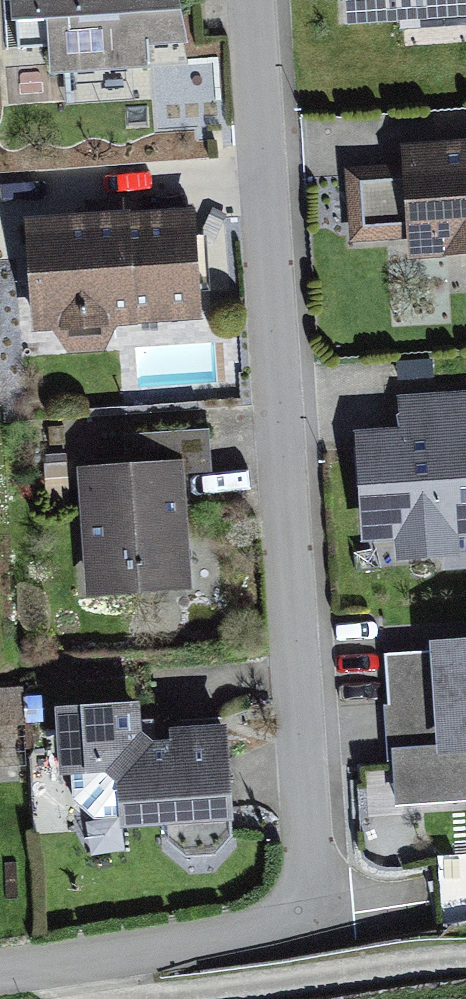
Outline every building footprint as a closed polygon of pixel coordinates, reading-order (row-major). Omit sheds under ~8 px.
[(9,59),(42,57),(44,86),(179,77),(174,0),(6,0),(9,59)] [(355,27),(465,22),(465,0),(354,0),(355,27)] [(413,257),(465,255),(465,145),(400,148),(401,168),(347,171),(350,230),(412,227),(413,257)] [(27,226),(32,328),(197,319),(192,217),(27,226)] [(465,570),(465,404),(395,409),(398,443),(363,445),(370,555),(415,552),(416,573),(465,570)] [(109,437),(111,476),(182,472),(206,471),(204,432),(109,437)] [(83,478),(90,598),(189,592),(182,472),(111,476),(83,478)] [(447,767),(465,766),(465,665),(444,666),(447,767)] [(447,767),(444,666),(391,667),(395,768),(447,767)] [(59,810),(86,838),(230,830),(225,734),(139,739),(139,707),(51,713),(59,810)]
